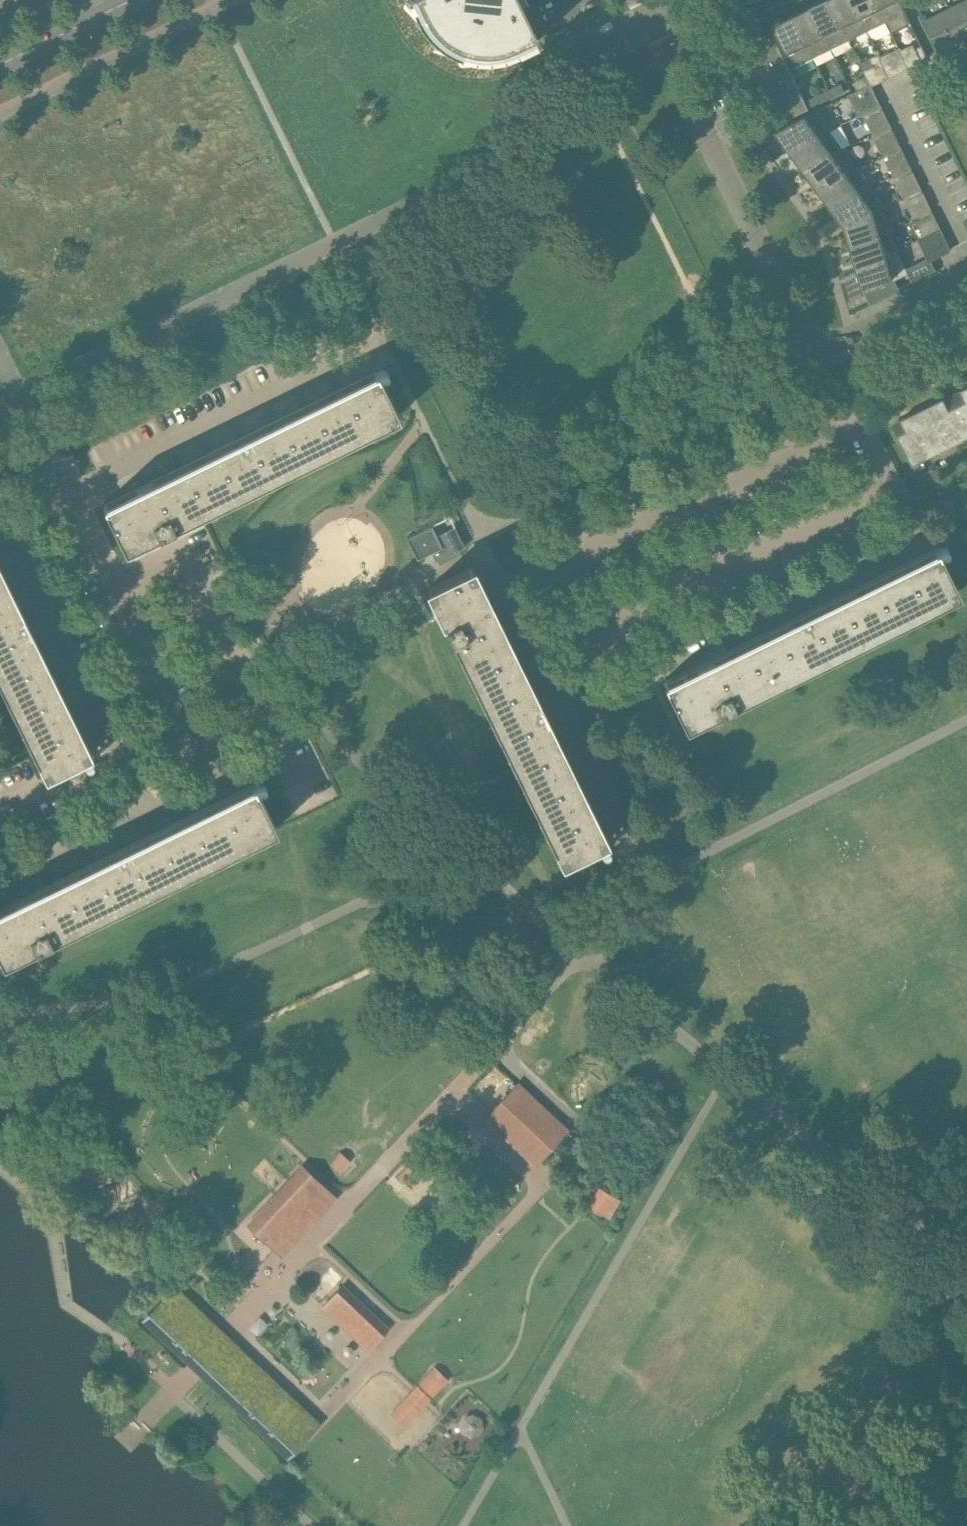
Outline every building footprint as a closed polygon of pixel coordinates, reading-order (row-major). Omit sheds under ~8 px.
[(416,19),(419,24),(423,29),(427,34),(432,39),(437,43),(442,47),(448,50),(454,53),(460,55),(466,57),(473,58),(479,59),(486,59),(492,58),(499,57),(505,56),(512,53),(518,51),(538,41),(518,0),(406,0),(416,19)] [(831,47),(850,38),(831,0),(821,0),(811,5),(831,47)] [(850,38),(868,29),(854,0),(831,0),(850,38)] [(868,29),(886,21),(887,24),(888,23),(876,0),(854,0),(868,29)] [(888,23),(887,24),(891,31),(911,22),(900,0),(876,0),(888,23)] [(966,38),(966,0),(950,8),(965,39),(966,38)] [(813,56),(831,47),(811,5),(792,14),(813,56)] [(941,51),(965,39),(950,8),(926,20),(941,51)] [(813,56),(792,14),(773,23),(795,69),(797,68),(795,65),(813,56)] [(739,53),(738,54),(760,83),(765,90),(758,93),(759,95),(773,123),(773,124),(771,124),(772,126),(786,119),(787,119),(809,108),(806,101),(774,36),(772,37),(775,42),(769,44),(743,57),(739,53)] [(901,49),(901,50),(909,67),(928,57),(922,45),(916,48),(913,42),(901,49)] [(891,76),(909,67),(901,50),(901,49),(899,46),(881,55),(879,52),(883,59),(882,59),(891,76)] [(879,52),(861,61),(868,76),(871,83),(872,85),(891,76),(882,59),(883,59),(879,52)] [(871,83),(868,76),(854,83),(858,90),(871,84),(871,83)] [(842,84),(829,90),(833,97),(845,91),(842,84)] [(860,115),(871,110),(881,105),(871,85),(871,84),(858,90),(853,92),(850,94),(860,115)] [(817,96),(806,101),(809,108),(821,103),(833,97),(829,90),(817,96)] [(881,105),(871,110),(877,123),(887,118),(881,105)] [(790,148),(789,149),(789,150),(833,128),(832,127),(826,130),(817,112),(820,111),(819,109),(775,130),(776,132),(778,131),(790,148)] [(891,126),(881,130),(887,143),(897,138),(891,126)] [(833,128),(789,150),(790,151),(791,150),(804,167),(802,167),(803,169),(847,147),(846,147),(846,146),(840,149),(831,131),(833,129),(833,128)] [(901,146),(891,151),(897,164),(907,159),(901,146)] [(817,185),(816,186),(817,187),(860,166),(860,165),(853,168),(844,149),(847,148),(847,147),(803,169),(805,168),(817,185)] [(831,204),(830,205),(830,206),(874,185),(873,183),(867,187),(858,168),(861,167),(860,166),(817,187),(817,188),(819,187),(831,204)] [(911,167),(901,171),(907,184),(917,179),(911,167)] [(845,223),(843,224),(844,225),(887,203),(887,202),(881,205),(872,187),(874,185),(830,206),(830,207),(832,206),(845,223)] [(921,187),(911,192),(917,205),(927,200),(921,187)] [(846,225),(852,246),(850,246),(850,247),(894,226),(894,225),(891,226),(882,207),(888,204),(887,203),(844,225),(844,226),(846,225)] [(931,207),(921,212),(927,225),(937,220),(931,207)] [(894,226),(850,247),(851,248),(852,248),(858,268),(856,269),(857,269),(900,248),(900,247),(897,249),(888,230),(895,227),(894,226)] [(931,260),(951,250),(941,228),(926,235),(920,238),(931,260)] [(900,248),(857,269),(857,271),(859,270),(861,276),(865,290),(863,291),(864,292),(879,285),(893,278),(907,271),(907,269),(904,271),(895,252),(901,249),(900,248)] [(893,278),(879,285),(884,295),(898,288),(893,278)] [(375,369),(157,478),(153,473),(129,492),(105,503),(104,502),(103,502),(126,549),(127,548),(126,548),(397,415),(397,416),(398,415),(376,369),(375,369)] [(966,422),(966,386),(961,389),(962,391),(954,395),(966,422)] [(966,438),(966,422),(954,395),(946,399),(945,397),(923,408),(944,450),(966,438)] [(944,450),(923,408),(902,418),(903,420),(894,425),(913,465),(944,450)] [(940,478),(936,468),(917,477),(922,487),(940,478)] [(437,536),(432,525),(407,537),(417,559),(433,552),(443,547),(437,536)] [(443,547),(433,552),(436,559),(464,546),(454,527),(437,536),(443,547)] [(935,548),(717,654),(713,650),(689,668),(665,680),(664,679),(663,679),(685,725),(957,592),(958,592),(935,546),(934,546),(935,548)] [(45,773),(45,774),(91,751),(90,749),(0,565),(0,680),(45,773)] [(606,836),(489,597),(473,565),(426,588),(436,607),(437,606),(561,861),(561,862),(608,839),(607,836),(606,836)] [(34,890),(31,886),(6,904),(0,907),(0,953),(4,961),(5,960),(4,960),(275,828),(276,828),(253,781),(34,890)] [(517,1084),(491,1112),(540,1158),(566,1130),(517,1084)] [(43,1145),(41,1153),(47,1158),(54,1155),(55,1148),(50,1143),(43,1145)] [(342,1152),(331,1164),(340,1172),(350,1160),(342,1152)] [(303,1165),(248,1224),(274,1248),(329,1190),(303,1165)] [(397,1177),(403,1182),(413,1171),(408,1165),(397,1177)] [(614,1196),(600,1188),(589,1205),(600,1211),(605,1203),(609,1205),(614,1196)] [(341,1286),(328,1300),(363,1333),(377,1319),(341,1286)] [(441,1384),(429,1373),(418,1385),(430,1396),(441,1384)] [(419,1408),(407,1397),(396,1409),(408,1420),(419,1408)]
